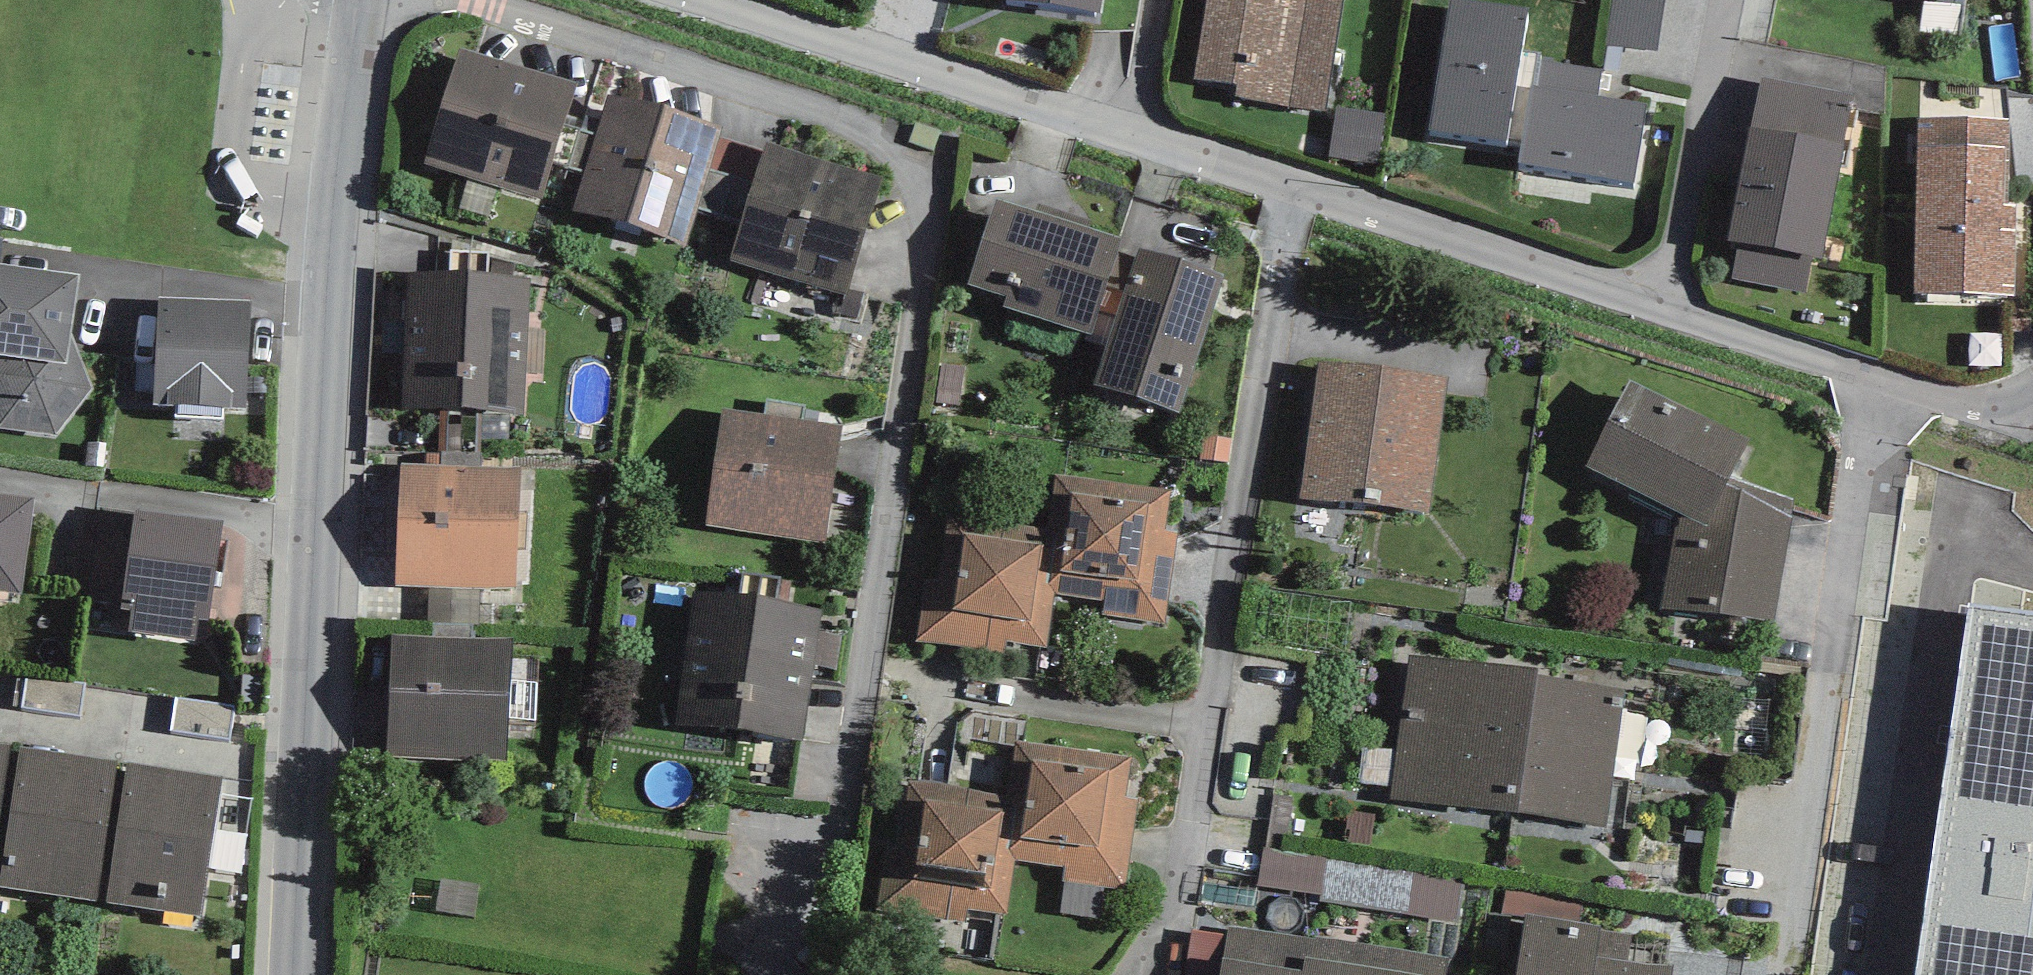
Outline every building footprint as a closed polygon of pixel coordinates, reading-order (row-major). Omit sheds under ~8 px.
[(1103,12),(1105,0),(1009,0),(1103,12)] [(1195,79),(1236,85),(1234,100),(1326,113),(1342,0),(1206,0),(1195,79)] [(1476,0),(1449,0),(1430,129),(1523,142),(1519,165),(1635,182),(1646,103),(1598,96),(1602,68),(1540,59),(1540,54),(1523,52),(1529,7),(1476,0)] [(1606,44),(1658,51),(1665,0),(1612,0),(1606,44)] [(576,87),(460,50),(424,161),(540,198),(576,87)] [(1854,95),(1760,77),(1728,243),(1738,245),(1732,277),(1806,291),(1813,256),(1822,258),(1854,95)] [(723,128),(608,93),(572,210),(687,245),(723,128)] [(1386,115),(1336,107),(1329,157),(1378,164),(1386,115)] [(2008,120),(1918,119),(1915,293),(2014,294),(2015,204),(2007,204),(2008,120)] [(881,176),(765,142),(730,257),(847,292),(881,176)] [(1122,237),(995,197),(968,284),(1006,296),(1002,308),(1091,336),(1122,237)] [(1225,274),(1138,246),(1093,385),(1180,413),(1225,274)] [(0,263),(0,427),(57,433),(93,390),(71,333),(79,273),(0,263)] [(407,271),(404,339),(528,345),(531,277),(407,271)] [(251,300),(158,297),(155,403),(176,404),(175,418),(222,420),(223,405),(248,406),(251,300)] [(525,412),(528,345),(404,339),(401,407),(525,412)] [(1447,376),(1317,359),(1299,497),(1429,514),(1447,376)] [(1746,437),(1627,381),(1587,468),(1679,510),(1663,608),(1773,622),(1793,499),(1730,479),(1746,437)] [(841,426),(722,409),(705,526),(824,543),(841,426)] [(520,466),(400,463),(397,585),(516,588),(520,466)] [(1168,489),(1055,475),(1048,529),(1061,530),(1053,590),(1053,593),(1103,599),(1101,615),(1166,623),(1177,531),(1164,530),(1168,489)] [(21,593),(34,498),(0,493),(0,590),(21,593)] [(222,521),(134,509),(121,609),(133,610),(130,632),(196,641),(199,618),(209,619),(222,521)] [(1061,530),(1048,529),(947,515),(941,562),(927,560),(916,641),(1005,652),(1006,643),(1046,648),(1053,590),(1061,530)] [(822,608),(693,591),(675,725),(804,743),(815,666),(819,632),(822,608)] [(487,632),(489,606),(441,603),(439,628),(487,632)] [(1920,974),(2032,974),(2032,622),(1971,613),(1920,974)] [(841,634),(819,632),(815,666),(837,668),(841,634)] [(512,640),(392,635),(387,756),(507,760),(512,640)] [(1536,669),(1408,654),(1390,798),(1517,815),(1537,676),(1536,669)] [(86,681),(27,672),(17,671),(12,707),(81,717),(86,681)] [(1627,688),(1537,676),(1517,815),(1607,828),(1627,688)] [(235,705),(176,697),(171,730),(230,739),(235,705)] [(1130,756),(1017,742),(1010,795),(1023,797),(1015,857),(1015,859),(1065,865),(1062,882),(1128,890),(1139,798),(1125,796),(1130,756)] [(0,744),(0,877),(19,747),(0,744)] [(19,747),(0,877),(0,887),(107,902),(127,763),(19,747)] [(222,777),(127,763),(107,902),(201,916),(222,777)] [(1023,797),(1010,795),(909,782),(903,828),(889,827),(878,909),(967,921),(968,909),(1007,914),(1015,857),(1023,797)] [(1465,880),(1263,848),(1257,884),(1319,894),(1318,901),(1458,923),(1465,880)] [(1526,914),(1579,922),(1582,898),(1506,886),(1502,914),(1525,918),(1526,914)] [(1526,914),(1525,918),(1517,974),(1672,974),(1673,967),(1627,960),(1631,934),(1600,930),(1601,925),(1579,922),(1526,914)] [(1228,926),(1226,934),(1221,974),(1445,974),(1447,961),(1228,926)] [(1226,934),(1191,930),(1186,972),(1214,974),(1221,974),(1226,934)]
